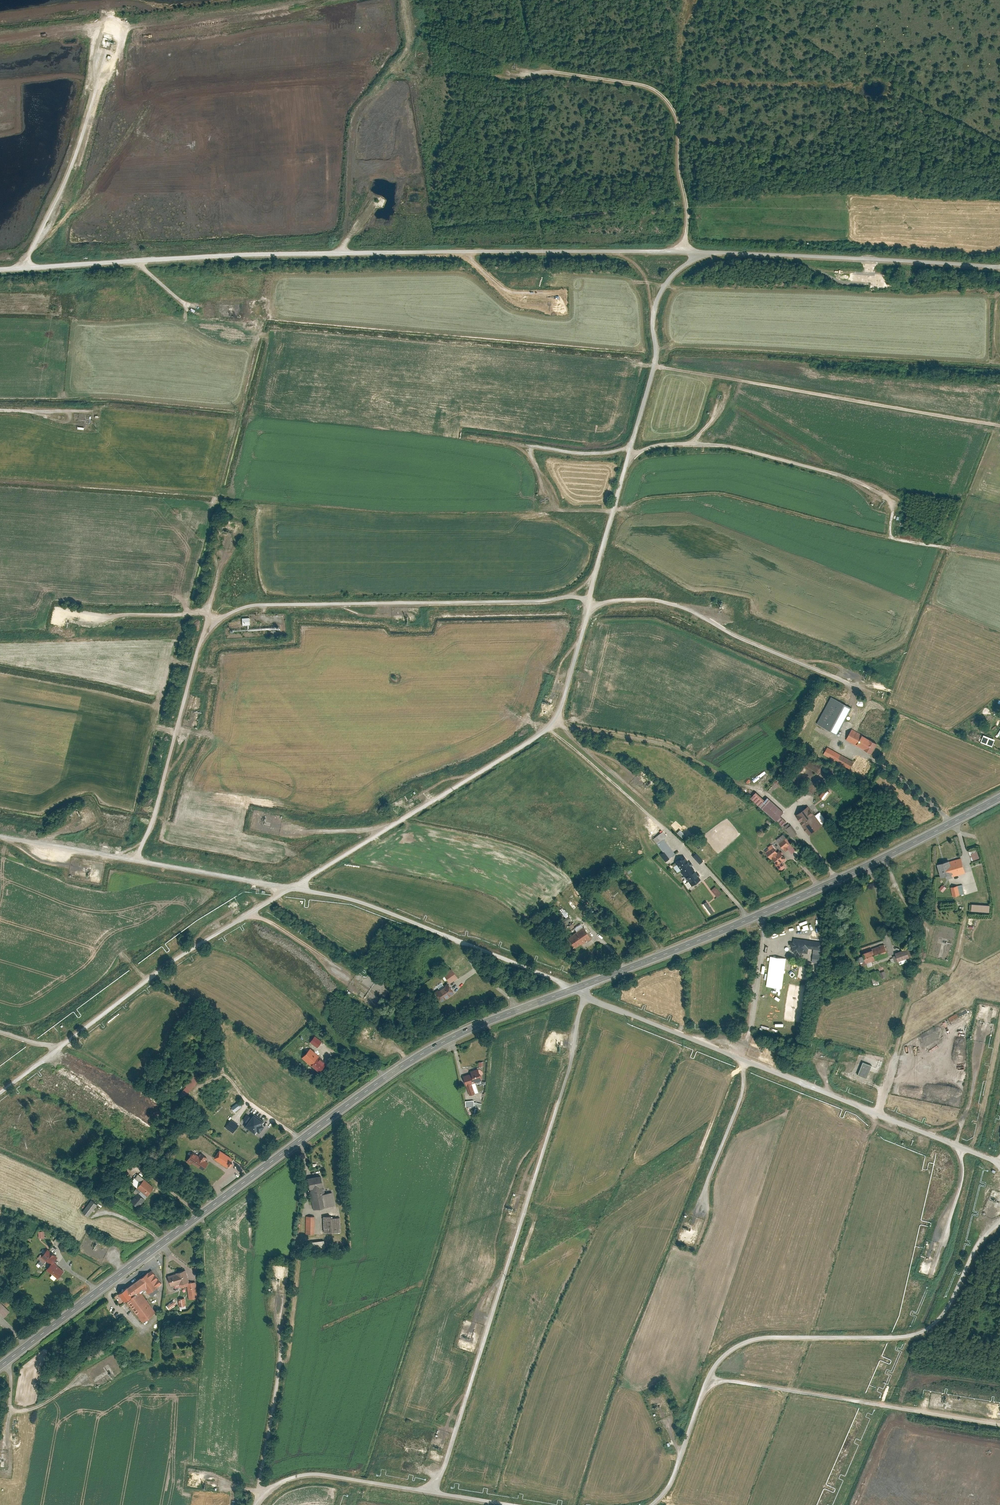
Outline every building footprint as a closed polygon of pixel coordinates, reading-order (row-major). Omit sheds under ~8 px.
[(852,708),(831,697),(817,723),(837,735),(852,708)] [(852,730),(846,740),(872,755),(878,744),(852,730)] [(828,747),(824,755),(850,769),(854,762),(828,747)] [(830,792),(825,788),(819,796),(825,800),(830,792)] [(756,792),(751,798),(782,827),(787,822),(781,817),(784,813),(767,798),(765,800),(756,792)] [(805,809),(796,815),(810,834),(822,826),(812,812),(809,814),(805,809)] [(821,824),(826,821),(820,811),(815,815),(821,824)] [(792,837),(797,833),(790,824),(785,828),(792,837)] [(676,832),(682,838),(685,835),(679,829),(676,832)] [(676,853),(664,839),(667,836),(663,831),(653,838),(664,852),(660,855),(666,861),(676,853)] [(775,841),(785,851),(787,849),(792,853),(795,849),(781,835),(775,841)] [(767,849),(764,851),(771,860),(772,859),(776,863),(775,864),(780,870),(782,870),(784,868),(785,866),(782,863),(787,859),(780,850),(778,851),(772,843),(766,847),(767,849)] [(976,848),(968,851),(972,862),(980,859),(976,848)] [(704,860),(696,852),(693,856),(700,864),(704,860)] [(692,885),(701,879),(685,855),(676,862),(692,885)] [(949,859),(937,863),(941,877),(945,875),(947,880),(953,878),(952,876),(966,872),(961,857),(950,861),(949,859)] [(962,884),(951,887),(953,896),(964,893),(962,884)] [(722,893),(716,885),(711,889),(718,896),(722,893)] [(715,911),(707,901),(702,904),(710,914),(715,911)] [(990,904),(971,903),(971,911),(990,912),(990,904)] [(560,920),(561,923),(569,920),(563,907),(560,909),(565,918),(560,920)] [(590,938),(580,923),(574,927),(572,923),(567,926),(572,933),(567,937),(574,947),(580,943),(581,944),(590,938)] [(798,953),(807,954),(808,949),(822,951),(824,942),(793,937),(793,942),(790,942),(789,947),(792,947),(792,952),(795,952),(795,954),(798,954),(798,953)] [(888,956),(884,943),(872,948),(862,952),(863,955),(865,960),(866,962),(875,959),(876,960),(888,956)] [(907,948),(895,952),(898,960),(910,956),(907,948)] [(442,975),(449,984),(457,978),(451,969),(442,975)] [(440,1003),(454,993),(447,983),(433,993),(440,1003)] [(314,1037),(310,1043),(317,1048),(321,1043),(314,1037)] [(310,1067),(311,1066),(315,1070),(319,1073),(325,1066),(323,1064),(324,1063),(318,1058),(319,1057),(310,1049),(301,1058),(310,1067)] [(872,1064),(863,1061),(857,1074),(867,1078),(872,1064)] [(474,1094),(470,1085),(481,1081),(478,1071),(469,1074),(470,1076),(463,1079),(469,1096),(474,1094)] [(190,1076),(183,1084),(185,1086),(181,1091),(185,1094),(197,1081),(190,1076)] [(239,1102),(232,1107),(235,1112),(242,1107),(239,1102)] [(265,1121),(253,1113),(245,1126),(256,1133),(258,1130),(260,1132),(265,1125),(263,1124),(265,1121)] [(239,1125),(230,1119),(224,1127),(233,1133),(239,1125)] [(232,1158),(218,1149),(213,1158),(227,1167),(232,1158)] [(208,1162),(191,1151),(186,1160),(203,1170),(208,1162)] [(154,1187),(137,1173),(129,1182),(146,1196),(154,1187)] [(309,1190),(311,1189),(320,1188),(322,1187),(320,1176),(306,1179),(309,1190)] [(310,1198),(312,1210),(334,1206),(331,1193),(321,1195),(320,1188),(311,1189),(313,1198),(310,1198)] [(145,1199),(138,1193),(132,1201),(140,1206),(145,1199)] [(97,1203),(91,1199),(82,1211),(88,1216),(97,1203)] [(305,1217),(305,1235),(314,1235),(314,1217),(305,1217)] [(323,1217),(323,1233),(341,1232),(340,1218),(331,1218),(331,1217),(323,1217)] [(324,1241),(309,1242),(310,1251),(325,1250),(324,1241)] [(48,1250),(42,1257),(52,1265),(54,1263),(58,1258),(48,1250)] [(65,1272),(54,1263),(52,1265),(49,1270),(59,1279),(65,1272)] [(156,1312),(148,1300),(159,1291),(157,1288),(162,1284),(152,1270),(119,1294),(126,1303),(127,1301),(143,1323),(156,1312)] [(169,1278),(172,1287),(190,1282),(186,1271),(177,1273),(177,1275),(169,1278)] [(196,1283),(188,1284),(190,1299),(198,1298),(196,1283)] [(166,1304),(168,1309),(177,1304),(174,1299),(166,1304)] [(5,1316),(10,1311),(0,1301),(0,1311),(5,1316)] [(180,1327),(171,1327),(171,1332),(169,1332),(169,1337),(180,1336),(180,1327)]
